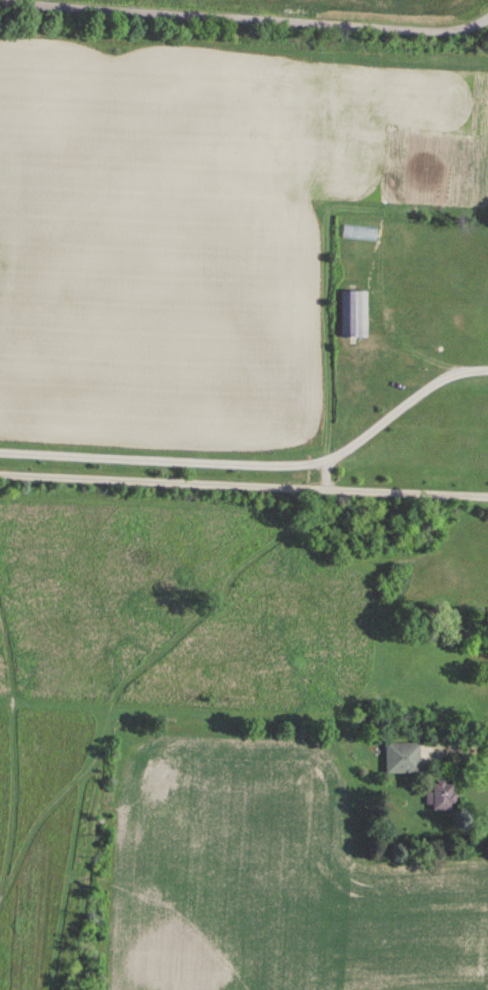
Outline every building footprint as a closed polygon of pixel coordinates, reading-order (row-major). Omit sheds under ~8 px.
[(339,338),(366,338),(366,290),(339,290),(339,338)] [(385,773),(419,773),(419,743),(385,743),(385,773)] [(429,782),(429,810),(452,810),(452,782),(429,782)]
